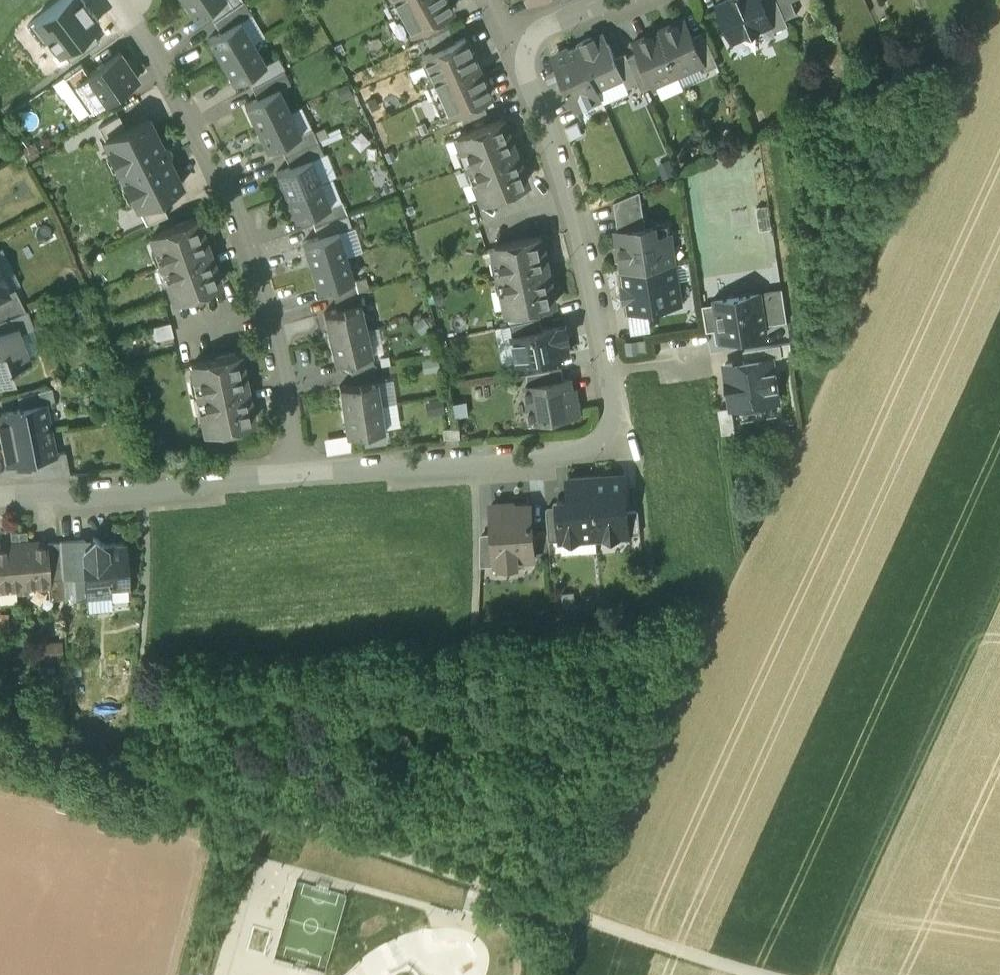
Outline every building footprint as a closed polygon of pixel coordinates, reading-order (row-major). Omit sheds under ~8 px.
[(63,51),(91,31),(99,25),(81,0),(62,0),(35,20),(59,54),(63,51)] [(195,19),(207,11),(223,0),(182,0),(195,19)] [(207,11),(213,21),(243,1),(242,0),(223,0),(207,11)] [(446,0),(393,0),(410,32),(442,15),(451,10),(446,0)] [(717,4),(733,40),(771,24),(772,23),(762,0),(728,0),(717,4)] [(777,0),(762,0),(772,23),(771,24),(774,31),(788,25),(785,18),(777,0)] [(785,18),(797,13),(791,0),(777,0),(785,18)] [(243,1),(213,21),(220,32),(241,20),(241,21),(252,14),(243,1)] [(442,15),(420,26),(426,39),(448,28),(442,15)] [(685,19),(659,30),(678,74),(703,63),(704,63),(693,37),(685,19)] [(220,32),(208,39),(221,61),(253,42),(241,21),(241,20),(220,32)] [(448,28),(426,39),(431,51),(454,41),(448,28)] [(659,30),(634,41),(638,52),(653,85),(678,74),(659,30)] [(63,51),(71,62),(99,42),(91,31),(63,51)] [(718,65),(704,32),(693,37),(704,63),(703,63),(706,70),(718,65)] [(606,41),(602,33),(578,43),(579,46),(598,88),(623,77),(615,58),(613,53),(614,52),(609,40),(606,41)] [(490,94),(464,36),(454,41),(431,51),(421,55),(447,113),(457,109),(480,99),(490,94)] [(253,42),(221,61),(234,83),(246,76),(266,64),(253,42)] [(598,88),(579,46),(569,50),(567,48),(552,54),(576,109),(602,98),(598,88)] [(88,74),(71,86),(89,112),(138,78),(120,52),(88,74)] [(653,85),(638,52),(627,57),(638,82),(642,90),(653,85)] [(626,53),(615,58),(623,77),(628,87),(638,82),(627,57),(626,53)] [(266,64),(246,76),(252,87),(284,70),(277,58),(266,64)] [(82,64),(64,76),(71,86),(88,74),(82,64)] [(284,70),(252,87),(257,98),(279,88),(290,83),(284,70)] [(257,98),(245,104),(256,127),(290,111),(279,88),(257,98)] [(480,99),(457,109),(463,121),(486,111),(480,99)] [(290,111),(256,127),(267,150),(279,144),(301,133),(290,111)] [(119,115),(98,126),(104,139),(126,128),(119,115)] [(161,146),(147,118),(126,128),(104,139),(109,149),(113,151),(119,161),(117,165),(125,181),(129,182),(135,193),(133,197),(138,207),(158,197),(181,185),(167,157),(168,157),(168,156),(170,152),(167,147),(163,145),(161,146)] [(501,119),(456,136),(481,200),(526,182),(501,119)] [(577,123),(566,128),(570,137),(581,132),(577,123)] [(301,133),(279,144),(285,155),(318,141),(312,128),(301,133)] [(318,141),(285,155),(290,166),(312,158),(324,154),(318,141)] [(290,166),(276,172),(286,195),(321,182),(312,158),(290,166)] [(321,182),(286,195),(295,219),(309,214),(330,205),(321,182)] [(640,191),(614,202),(618,231),(635,229),(646,227),(640,191)] [(168,215),(158,197),(138,207),(147,224),(168,215)] [(330,205),(309,214),(314,225),(318,224),(347,214),(342,201),(330,205)] [(347,214),(318,224),(314,225),(314,226),(318,237),(351,225),(347,214)] [(197,219),(151,236),(175,300),(220,283),(197,219)] [(618,231),(617,231),(623,271),(674,263),(670,237),(668,224),(646,227),(635,229),(618,231)] [(318,237),(303,242),(310,266),(346,255),(339,230),(318,237)] [(541,237),(496,247),(509,312),(554,303),(541,237)] [(346,255),(310,266),(318,290),(331,286),(354,279),(346,255)] [(674,263),(623,271),(625,286),(623,286),(625,300),(627,300),(629,310),(680,303),(674,263)] [(366,277),(331,286),(334,298),(358,292),(369,288),(366,277)] [(14,287),(7,291),(8,292),(0,296),(0,319),(25,310),(14,287)] [(761,291),(766,324),(787,321),(782,288),(761,291)] [(761,291),(713,298),(714,303),(718,329),(719,341),(768,334),(766,324),(761,291)] [(358,292),(334,298),(337,310),(361,305),(358,292)] [(718,329),(714,303),(703,304),(706,331),(718,329)] [(337,310),(324,313),(330,338),(366,329),(361,305),(337,310)] [(0,319),(0,331),(0,332),(16,326),(18,332),(31,327),(25,310),(0,319)] [(540,319),(511,324),(513,336),(542,330),(540,319)] [(542,330),(513,336),(519,364),(569,353),(566,339),(570,339),(567,325),(542,330)] [(0,332),(0,382),(12,378),(9,368),(28,361),(18,332),(16,326),(0,332)] [(366,329),(330,338),(335,363),(349,360),(372,354),(366,329)] [(790,343),(745,350),(746,362),(772,358),(792,355),(790,343)] [(239,354),(192,364),(206,431),(253,421),(239,354)] [(372,354),(349,360),(351,372),(374,367),(372,354)] [(746,362),(725,365),(727,380),(726,380),(728,393),(729,393),(731,408),(778,401),(776,382),(777,382),(776,377),(775,377),(772,358),(746,362)] [(374,367),(351,372),(353,384),(377,381),(374,367)] [(562,369),(526,375),(528,386),(564,381),(562,369)] [(528,386),(526,387),(531,422),(571,416),(570,412),(578,411),(575,391),(571,391),(570,380),(564,381),(528,386)] [(353,384),(340,386),(343,411),(381,406),(377,381),(353,384)] [(51,386),(17,394),(20,406),(45,401),(45,402),(54,400),(51,386)] [(17,407),(18,410),(11,411),(10,409),(0,411),(2,418),(0,419),(0,431),(1,437),(50,427),(45,402),(45,401),(20,406),(17,407)] [(381,406),(343,411),(347,436),(361,434),(384,431),(381,406)] [(731,408),(718,410),(722,434),(735,432),(731,408)] [(50,427),(1,437),(3,449),(4,451),(5,452),(7,453),(9,453),(10,460),(20,458),(20,456),(27,455),(27,458),(30,457),(55,452),(55,451),(50,427)] [(459,428),(444,429),(444,439),(460,438),(459,428)] [(384,431),(361,434),(363,447),(386,444),(384,431)] [(64,449),(55,451),(55,452),(30,457),(33,475),(69,472),(66,456),(64,449)] [(624,476),(592,479),(596,538),(628,536),(626,512),(624,476)] [(569,500),(557,501),(558,509),(560,541),(596,538),(592,479),(568,480),(569,500)] [(530,506),(513,507),(512,504),(491,506),(493,537),(495,566),(523,564),(522,561),(534,560),(533,547),(536,544),(535,537),(532,534),(530,506)] [(558,509),(546,510),(548,542),(560,541),(558,509)] [(638,511),(626,512),(628,536),(640,535),(638,511)] [(44,540),(27,541),(26,527),(18,528),(22,589),(29,588),(28,580),(34,580),(37,584),(44,583),(46,579),(47,579),(47,576),(44,540)] [(0,543),(0,587),(7,587),(9,582),(16,581),(16,590),(22,589),(18,528),(10,528),(11,542),(0,543)] [(105,544),(94,534),(88,541),(88,542),(84,547),(87,593),(111,591),(112,595),(127,594),(127,589),(124,543),(105,544)] [(83,537),(59,539),(61,574),(72,573),(73,594),(87,593),(84,547),(88,542),(88,541),(83,537)] [(493,537),(480,538),(480,567),(495,566),(493,537)] [(59,539),(44,540),(47,576),(61,574),(59,539)] [(61,655),(61,634),(40,634),(41,655),(61,655)]
